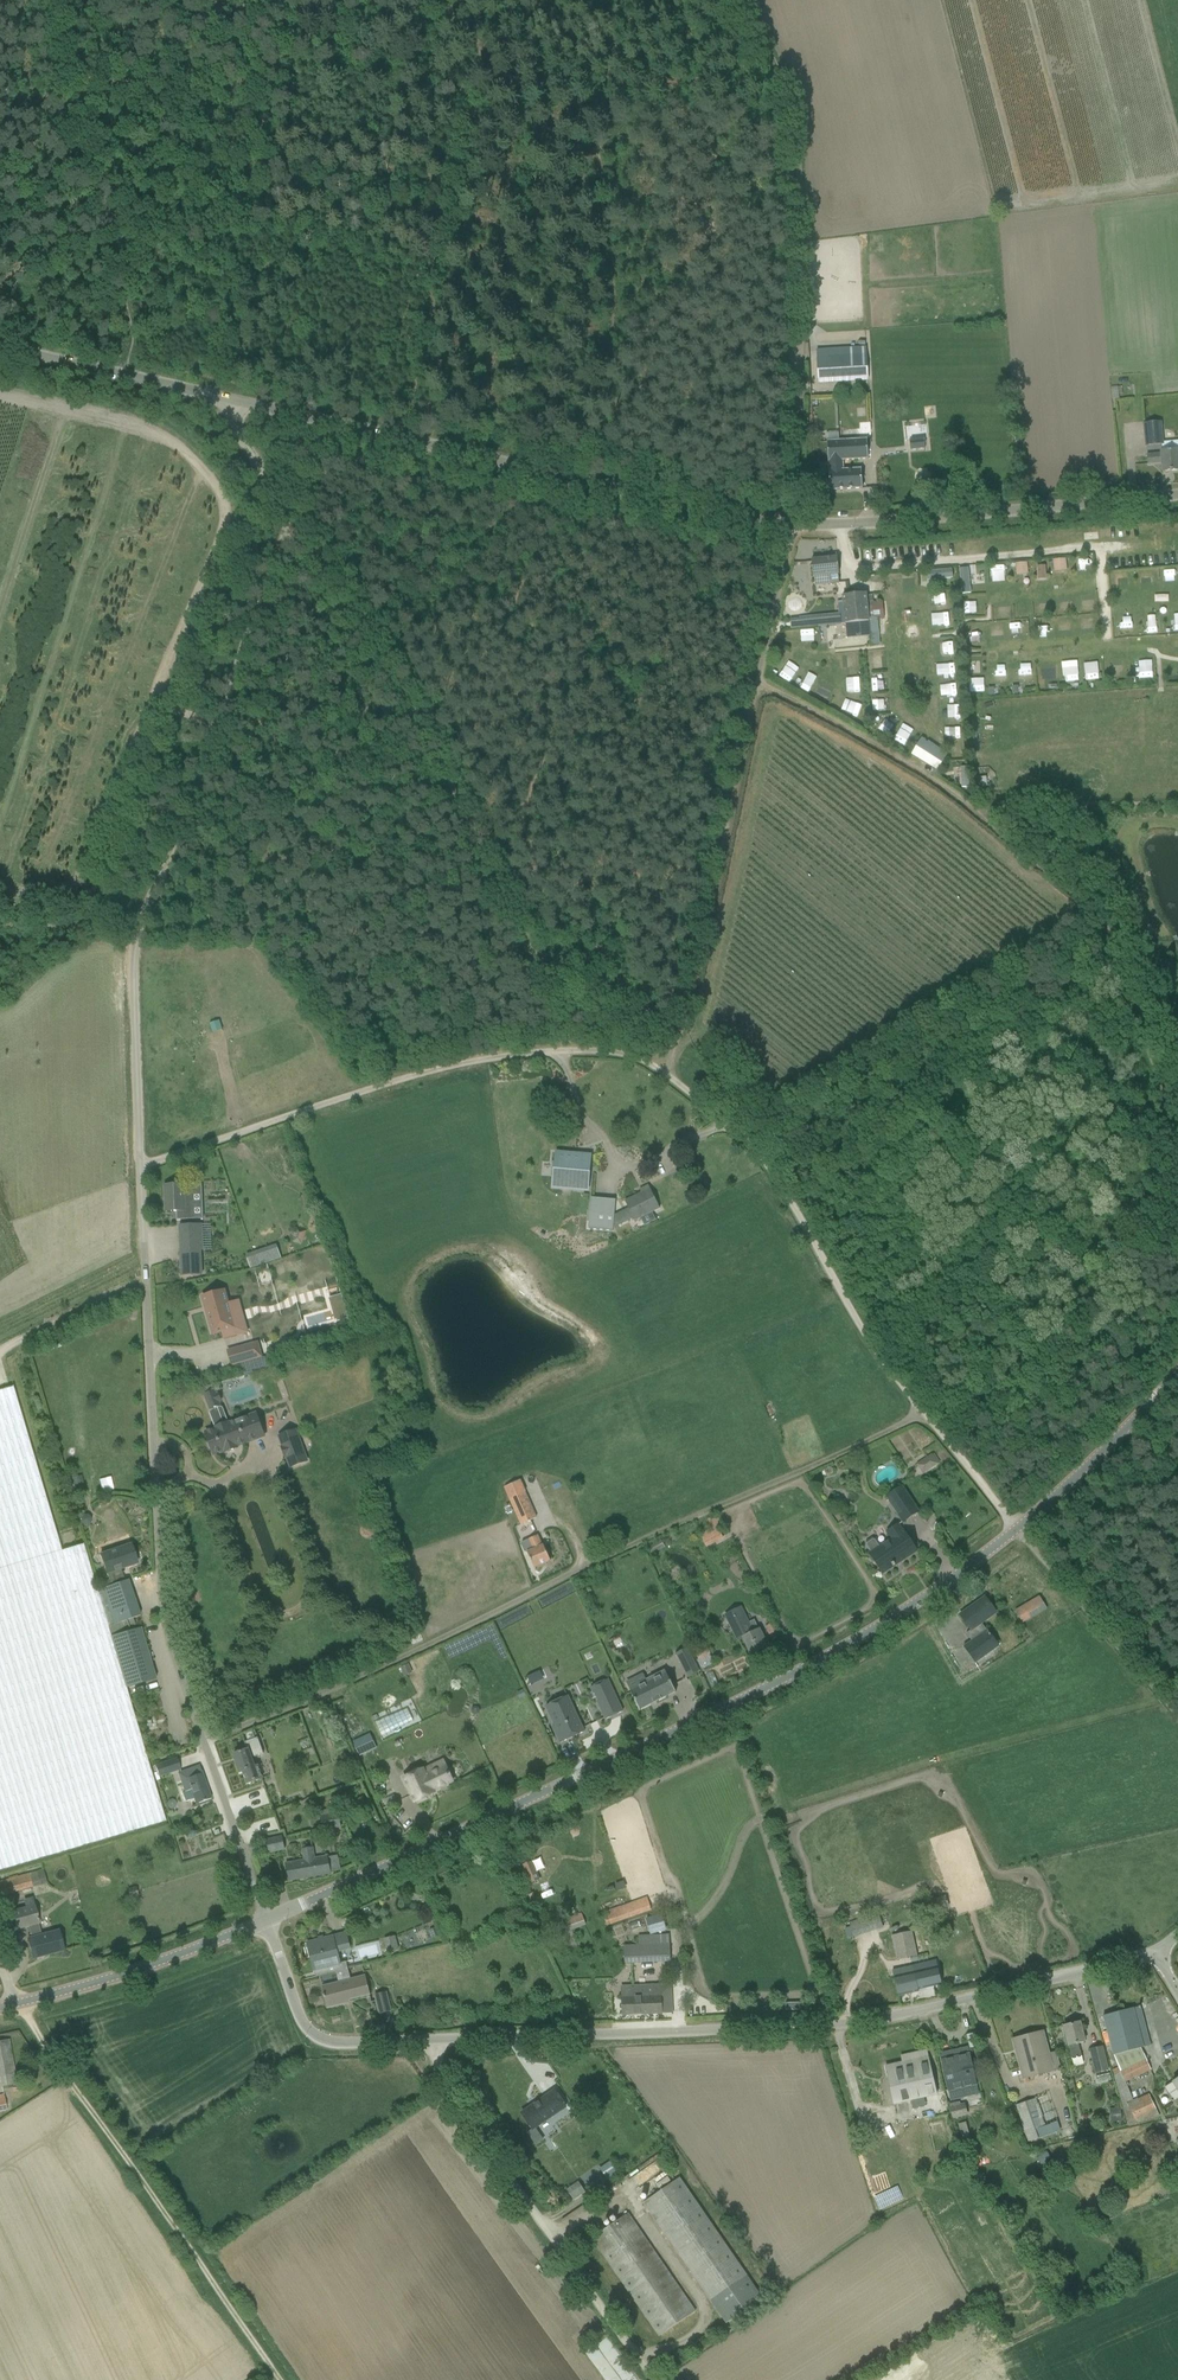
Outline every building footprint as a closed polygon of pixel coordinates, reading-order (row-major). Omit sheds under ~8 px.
[(873,357),(873,349),(838,351),(818,351),(818,359),(817,359),(819,385),(869,382),(867,357),(873,357)] [(1162,423),(1144,425),(1146,446),(1164,445),(1162,423)] [(892,438),(893,446),(904,445),(904,436),(892,438)] [(909,441),(910,450),(925,449),(924,439),(909,441)] [(863,489),(862,469),(845,470),(844,462),(868,460),(867,440),(827,442),(830,491),(863,489)] [(1147,455),(1148,465),(1162,463),(1163,472),(1177,471),(1177,452),(1177,450),(1160,452),(1160,454),(1147,455)] [(824,586),(840,584),(838,557),(812,560),(814,587),(824,586)] [(1065,559),(1052,560),(1053,573),(1066,572),(1065,559)] [(1026,563),(1014,564),(1016,576),(1027,575),(1026,563)] [(1089,574),(1089,563),(1074,563),(1074,574),(1089,574)] [(992,577),(1004,576),(1003,566),(992,567),(992,577)] [(1046,580),(1046,566),(1037,567),(1038,580),(1046,580)] [(968,568),(959,569),(962,594),(971,593),(968,568)] [(953,578),(952,569),(927,572),(927,581),(953,578)] [(1117,580),(1118,593),(1127,592),(1125,579),(1117,580)] [(868,603),(867,593),(842,596),(844,614),(825,616),(826,626),(870,622),(870,621),(883,619),(881,602),(868,603)] [(807,627),(819,626),(818,617),(806,618),(807,627)] [(1040,638),(1050,638),(1050,622),(1039,622),(1040,638)] [(1081,634),(1093,633),(1092,623),(1081,623),(1081,634)] [(1010,628),(1011,639),(1021,639),(1020,628),(1010,628)] [(840,667),(858,666),(858,654),(839,655),(840,667)] [(868,658),(869,669),(887,667),(886,656),(868,658)] [(1140,678),(1153,677),(1152,660),(1139,660),(1140,678)] [(789,661),(779,675),(789,682),(799,668),(789,661)] [(1065,681),(1078,680),(1078,662),(1064,662),(1065,681)] [(1099,663),(1085,662),(1085,680),(1099,680),(1099,663)] [(1020,664),(1020,675),(1030,675),(1030,664),(1020,664)] [(1057,682),(1056,664),(1043,665),(1044,683),(1057,682)] [(1110,678),(1121,677),(1121,667),(1110,667),(1110,678)] [(1007,682),(1007,670),(996,670),(996,682),(1007,682)] [(871,678),(871,691),(889,689),(889,677),(871,678)] [(985,692),(984,678),(969,679),(970,692),(985,692)] [(860,690),(860,680),(849,680),(849,690),(860,690)] [(959,695),(959,683),(941,683),(942,695),(959,695)] [(815,697),(827,703),(831,693),(820,687),(815,697)] [(845,699),(841,710),(858,715),(862,705),(845,699)] [(884,720),(890,727),(898,721),(893,713),(884,720)] [(905,746),(913,730),(903,724),(894,740),(905,746)] [(945,726),(942,736),(958,742),(962,732),(945,726)] [(912,755),(937,772),(946,756),(921,740),(912,755)] [(777,1094),(771,1099),(776,1105),(781,1100),(777,1094)] [(552,1106),(555,1114),(571,1109),(568,1100),(552,1106)] [(557,1154),(557,1163),(555,1177),(555,1186),(587,1189),(590,1157),(557,1154)] [(194,1219),(193,1185),(165,1186),(166,1212),(177,1211),(177,1220),(194,1219)] [(642,1193),(625,1201),(626,1202),(635,1221),(660,1209),(648,1186),(640,1190),(642,1193)] [(603,1215),(604,1200),(591,1199),(588,1230),(611,1233),(613,1216),(603,1215)] [(193,1258),(201,1258),(202,1258),(200,1226),(200,1225),(192,1225),(180,1226),(181,1259),(193,1258)] [(278,1250),(248,1261),(251,1269),(281,1258),(278,1250)] [(202,1297),(212,1334),(222,1332),(223,1338),(236,1335),(224,1291),(202,1297)] [(238,1347),(241,1361),(257,1356),(254,1342),(238,1347)] [(127,1688),(97,1591),(84,1545),(62,1551),(14,1388),(0,1392),(0,1871),(166,1822),(127,1688)] [(204,1395),(210,1411),(221,1406),(215,1391),(204,1395)] [(229,1424),(223,1408),(221,1407),(211,1411),(210,1413),(216,1429),(206,1433),(214,1455),(224,1451),(225,1453),(238,1448),(237,1447),(265,1436),(256,1414),(229,1424)] [(291,1468),(307,1461),(296,1430),(279,1437),(283,1447),(282,1448),(285,1457),(287,1457),(291,1468)] [(933,1454),(916,1464),(923,1475),(939,1464),(939,1463),(940,1462),(934,1453),(933,1454)] [(71,1479),(74,1489),(84,1486),(81,1476),(71,1479)] [(504,1488),(509,1499),(521,1526),(538,1518),(526,1492),(521,1481),(504,1488)] [(887,1497),(904,1522),(919,1512),(902,1487),(887,1497)] [(368,1513),(358,1516),(361,1524),(370,1521),(368,1513)] [(80,1522),(83,1526),(87,1526),(91,1523),(92,1518),(89,1515),(84,1514),(80,1518),(80,1522)] [(704,1542),(722,1534),(717,1525),(700,1534),(704,1542)] [(865,1547),(876,1564),(883,1574),(917,1551),(904,1531),(903,1532),(898,1525),(887,1532),(891,1539),(879,1546),(875,1540),(873,1540),(867,1543),(867,1546),(865,1547)] [(534,1568),(550,1561),(543,1545),(538,1536),(522,1543),(522,1544),(525,1552),(528,1553),(534,1568)] [(101,1582),(103,1589),(125,1581),(121,1569),(137,1563),(131,1545),(100,1555),(106,1574),(108,1573),(109,1579),(101,1582)] [(128,1580),(125,1581),(103,1589),(97,1591),(127,1688),(156,1679),(140,1628),(136,1630),(133,1621),(133,1618),(140,1616),(128,1580)] [(987,1630),(982,1623),(996,1613),(985,1597),(960,1615),(971,1631),(967,1634),(972,1641),(964,1647),(975,1664),(1000,1646),(988,1630),(987,1630)] [(1022,1622),(1047,1608),(1040,1597),(1015,1611),(1022,1622)] [(782,1636),(775,1622),(765,1627),(773,1641),(782,1636)] [(743,1637),(751,1654),(766,1647),(762,1639),(764,1638),(759,1629),(754,1631),(750,1624),(739,1629),(744,1637),(743,1637)] [(704,1641),(699,1636),(694,1642),(699,1646),(704,1641)] [(685,1649),(674,1654),(679,1665),(691,1659),(685,1649)] [(710,1666),(705,1656),(699,1659),(697,1660),(702,1670),(710,1666)] [(400,1668),(404,1677),(413,1673),(409,1664),(400,1668)] [(665,1669),(646,1678),(647,1681),(630,1689),(639,1708),(675,1690),(665,1669)] [(597,1700),(606,1719),(623,1711),(608,1678),(591,1686),(594,1693),(595,1693),(598,1699),(597,1700)] [(560,1700),(561,1699),(560,1698),(546,1705),(556,1725),(553,1726),(561,1742),(585,1731),(571,1701),(563,1705),(560,1700)] [(471,1710),(473,1714),(476,1715),(479,1714),(480,1711),(479,1708),(476,1706),(473,1707),(471,1710)] [(360,1757),(377,1749),(375,1746),(369,1734),(353,1742),(359,1754),(360,1757)] [(245,1742),(247,1750),(233,1754),(240,1773),(243,1772),(248,1784),(263,1778),(258,1766),(254,1767),(251,1758),(264,1754),(258,1738),(245,1742)] [(177,1758),(166,1762),(155,1766),(159,1777),(181,1769),(177,1758)] [(211,1799),(199,1766),(178,1773),(185,1793),(182,1794),(185,1803),(194,1800),(196,1804),(211,1799)] [(426,1776),(425,1773),(423,1769),(404,1778),(406,1782),(416,1802),(434,1793),(433,1790),(453,1781),(446,1767),(426,1776)] [(172,1799),(169,1800),(167,1804),(169,1808),(172,1809),(176,1808),(177,1805),(175,1801),(172,1799)] [(321,1817),(323,1831),(341,1828),(339,1814),(321,1817)] [(283,1837),(278,1838),(267,1841),(269,1852),(285,1849),(283,1837)] [(331,1872),(340,1871),(337,1855),(329,1857),(328,1856),(316,1858),(314,1847),(302,1849),(303,1860),(286,1863),(290,1881),(331,1874),(331,1872)] [(522,1865),(530,1884),(540,1880),(532,1861),(522,1865)] [(32,1888),(28,1874),(17,1877),(17,1876),(8,1878),(9,1879),(0,1882),(0,1896),(32,1888)] [(429,1884),(432,1890),(438,1887),(435,1881),(429,1884)] [(936,1894),(920,1899),(925,1916),(942,1911),(936,1894)] [(648,1897),(603,1913),(607,1926),(652,1911),(648,1897)] [(33,1958),(64,1950),(59,1931),(42,1935),(39,1925),(40,1925),(36,1905),(12,1911),(17,1930),(28,1927),(31,1938),(28,1939),(33,1958)] [(872,1915),(877,1930),(885,1927),(881,1912),(872,1915)] [(582,1913),(555,1923),(560,1936),(587,1926),(582,1913)] [(651,1935),(667,1929),(661,1913),(645,1919),(651,1935)] [(429,1930),(433,1938),(440,1935),(436,1927),(429,1930)] [(914,1931),(892,1936),(897,1961),(919,1956),(914,1931)] [(342,1964),(338,1952),(350,1949),(346,1933),(307,1943),(314,1971),(315,1971),(316,1977),(336,1972),(348,1968),(347,1962),(342,1964)] [(397,1943),(386,1946),(388,1953),(399,1950),(397,1943)] [(634,1962),(633,1943),(625,1944),(626,1963),(634,1962)] [(919,1992),(913,1966),(893,1971),(898,1996),(919,1992)] [(336,1972),(339,1983),(323,1987),(325,1995),(324,1995),(325,1998),(328,2007),(344,2003),(344,2001),(370,1994),(365,1976),(351,1980),(348,1968),(336,1972)] [(662,2014),(673,2013),(672,1984),(622,1987),(623,2015),(662,2014)] [(1121,1986),(1123,1993),(1130,1991),(1128,1984),(1121,1986)] [(391,2011),(389,2000),(387,1992),(376,1995),(380,2014),(391,2011)] [(1103,2016),(1106,2028),(1114,2056),(1115,2056),(1119,2067),(1112,2070),(1129,2127),(1159,2115),(1150,2094),(1133,2101),(1126,2082),(1152,2070),(1141,2048),(1150,2046),(1140,2007),(1134,2008),(1103,2016)] [(1080,2022),(1064,2026),(1073,2060),(1083,2058),(1080,2045),(1086,2043),(1080,2022)] [(1049,2055),(1043,2031),(1013,2039),(1023,2080),(1055,2072),(1061,2070),(1056,2053),(1049,2055)] [(0,2041),(0,2074),(2,2087),(17,2084),(9,2040),(0,2041)] [(1109,2071),(1103,2046),(1091,2049),(1097,2074),(1109,2071)] [(940,2054),(948,2091),(977,2084),(968,2048),(940,2054)] [(894,2103),(937,2093),(929,2057),(886,2067),(894,2103)] [(281,2074),(272,2079),(276,2086),(284,2081),(281,2074)] [(1172,2083),(1165,2088),(1174,2103),(1177,2101),(1177,2079),(1172,2083)] [(533,2130),(566,2107),(555,2090),(522,2113),(533,2130)] [(1049,2095),(1017,2106),(1029,2144),(1062,2132),(1049,2095)] [(960,2102),(950,2104),(953,2120),(969,2116),(965,2102),(960,2104),(960,2102)] [(1110,2110),(1111,2122),(1122,2121),(1121,2109),(1110,2110)] [(959,2126),(963,2143),(971,2141),(966,2123),(959,2126)] [(1043,2164),(1051,2159),(1046,2150),(1036,2157),(1040,2164),(1041,2165),(1043,2164)] [(607,2178),(617,2171),(611,2161),(600,2168),(607,2178)] [(763,2298),(748,2276),(680,2177),(643,2203),(711,2301),(727,2323),(763,2298)] [(585,2192),(578,2182),(566,2190),(573,2200),(585,2192)] [(659,2336),(696,2311),(629,2213),(592,2238),(659,2336)]
